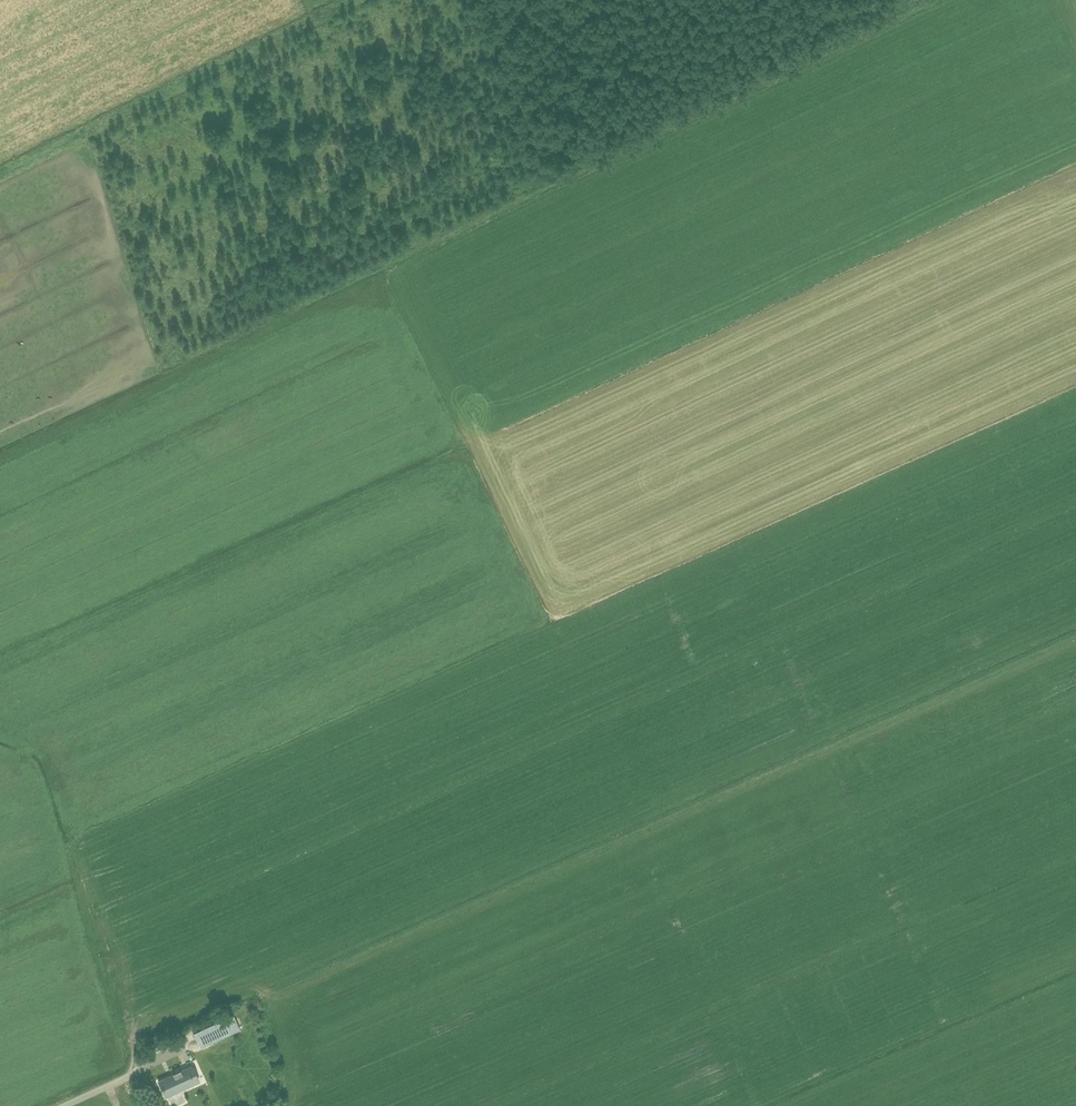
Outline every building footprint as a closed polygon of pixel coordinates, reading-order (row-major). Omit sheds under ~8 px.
[(233,1014),(203,1028),(210,1044),(240,1030),(233,1014)] [(193,1084),(186,1069),(160,1082),(167,1097),(193,1084)]
